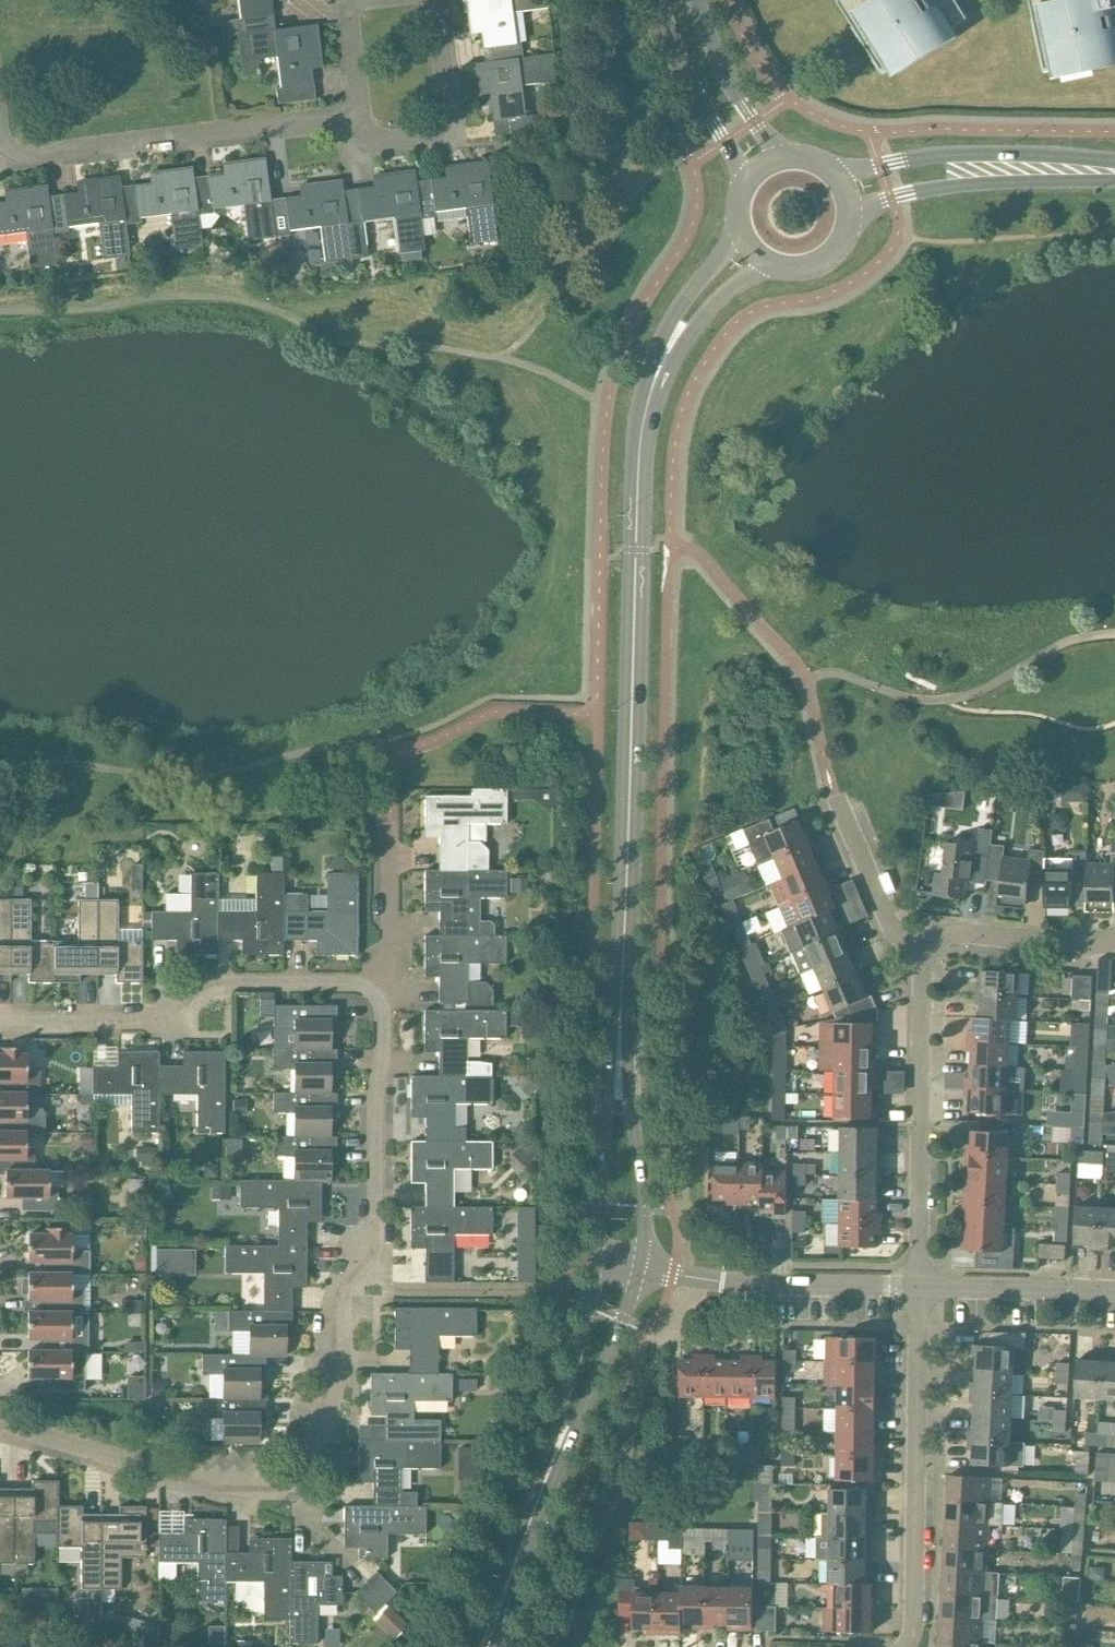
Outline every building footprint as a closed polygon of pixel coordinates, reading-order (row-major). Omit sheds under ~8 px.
[(276,30),(273,1),(278,0),(239,0),(242,18),(223,21),(225,37),(238,35),(238,36),(239,36),(276,30)] [(472,33),(483,32),(487,63),(524,59),(522,42),(516,43),(513,13),(549,8),(548,0),(468,0),(472,33)] [(956,0),(842,0),(840,1),(839,2),(883,72),(916,52),(917,53),(919,54),(920,55),(922,55),(924,55),(926,55),(927,54),(929,53),(930,52),(931,50),(932,49),(932,47),(932,45),(932,43),(931,42),(968,19),(956,0)] [(1046,71),(1084,63),(1084,65),(1086,66),(1087,67),(1088,68),(1090,69),(1092,69),(1094,69),(1095,69),(1097,68),(1098,67),(1100,66),(1101,64),(1101,63),(1102,61),(1102,59),(1114,56),(1114,0),(1031,0),(1046,71)] [(317,25),(276,30),(239,36),(238,36),(243,77),(259,75),(257,60),(279,57),(283,89),(277,90),(278,105),(316,100),(312,68),(322,66),(317,25)] [(555,55),(524,59),(487,63),(476,64),(481,107),(492,105),(495,136),(533,132),(531,115),(525,115),(522,86),(558,82),(555,55)] [(225,176),(195,179),(199,217),(215,215),(214,208),(244,204),(249,241),(276,238),(271,199),(271,198),(267,159),(223,164),(225,176)] [(447,176),(416,180),(420,218),(422,218),(438,216),(437,209),(467,205),(472,243),(498,239),(488,160),(446,165),(447,176)] [(199,217),(195,179),(193,168),(151,173),(153,184),(122,188),(127,226),(142,224),(141,217),(171,213),(176,250),(203,246),(199,217)] [(344,189),(343,190),(348,228),(349,228),(353,258),(368,256),(364,226),(363,219),(393,215),(398,252),(425,249),(422,218),(420,218),(416,180),(415,169),(373,175),(374,186),(344,189)] [(79,194),(50,197),(55,234),(70,233),(69,226),(98,222),(103,259),(130,255),(126,226),(127,226),(122,188),(121,177),(77,183),(79,194)] [(343,190),(344,189),(343,178),(300,184),(302,195),(271,198),(271,199),(276,238),(292,236),(291,228),(321,224),(326,261),(353,258),(349,228),(348,228),(343,190)] [(55,234),(50,197),(49,198),(47,186),(6,191),(7,202),(0,203),(0,234),(26,231),(31,268),(57,265),(53,235),(55,234)] [(1042,783),(1043,800),(1081,799),(1080,782),(1042,783)] [(440,828),(440,869),(440,870),(469,870),(469,869),(489,869),(489,851),(481,843),(469,843),(469,823),(507,823),(507,789),(473,789),(473,795),(425,795),(425,828),(440,828)] [(744,830),(727,838),(732,851),(750,843),(759,864),(776,857),(814,841),(810,831),(806,833),(800,820),(776,831),(771,819),(744,830)] [(947,828),(946,840),(972,842),(973,829),(947,828)] [(776,857),(785,879),(819,864),(814,852),(818,850),(814,841),(776,857)] [(977,846),(947,842),(943,873),(937,872),(934,896),(965,899),(967,880),(972,881),(972,883),(987,884),(990,856),(976,855),(977,846)] [(990,856),(987,880),(1001,882),(998,901),(1027,905),(1030,877),(1045,879),(1045,863),(1046,857),(1046,851),(1030,849),(1028,860),(1004,857),(1005,846),(992,845),(990,856)] [(1045,879),(1045,907),(1074,908),(1074,880),(1086,880),(1087,863),(1087,852),(1068,851),(1062,857),(1046,857),(1045,863),(1045,879)] [(1086,880),(1086,908),(1114,908),(1114,905),(1114,853),(1112,853),(1112,864),(1087,863),(1086,880)] [(708,886),(720,881),(711,859),(699,864),(708,886)] [(131,866),(131,891),(143,891),(143,864),(133,864),(131,866)] [(785,879),(771,885),(780,907),(794,901),(833,884),(829,875),(824,877),(819,864),(785,879)] [(469,935),(495,935),(495,926),(490,921),(480,921),(480,897),(507,897),(507,869),(489,869),(469,869),(469,870),(440,870),(440,869),(425,869),(425,903),(439,903),(439,935),(469,936),(469,935)] [(219,954),(219,940),(218,940),(218,910),(219,910),(219,873),(191,873),(191,894),(166,894),(166,911),(152,911),(152,940),(186,940),(186,954),(219,954)] [(218,940),(219,940),(251,940),(251,954),(284,954),(284,940),(284,911),(285,894),(284,873),(257,873),(257,911),(219,910),(218,910),(218,940)] [(306,894),(285,894),(284,911),(284,940),(325,940),(326,954),(359,954),(359,873),(331,873),(331,911),(306,911),(306,894)] [(720,881),(708,886),(712,896),(724,891),(720,881)] [(837,894),(833,884),(794,901),(780,907),(789,927),(789,928),(831,910),(832,911),(838,908),(832,896),(837,894)] [(12,970),(12,899),(0,899),(0,970),(12,970)] [(56,982),(56,941),(31,941),(31,899),(12,899),(12,970),(24,970),(28,973),(30,973),(30,982),(56,982)] [(99,970),(99,899),(79,899),(79,941),(56,941),(56,982),(81,982),(81,974),(84,974),(87,970),(99,970)] [(119,899),(99,899),(99,970),(112,970),(115,974),(117,974),(117,982),(143,982),(142,941),(119,941),(119,899)] [(793,952),(845,930),(841,921),(836,922),(832,911),(831,910),(789,928),(789,927),(783,930),(793,952)] [(727,917),(731,927),(743,922),(739,912),(727,917)] [(741,949),(753,944),(743,922),(731,927),(741,949)] [(816,968),(850,954),(845,942),(849,940),(845,930),(793,952),(802,974),(816,968)] [(507,935),(495,935),(469,935),(469,936),(439,935),(425,935),(425,968),(439,968),(439,1002),(466,1002),(466,1006),(493,1006),(493,991),(485,982),(468,982),(468,963),(507,963),(507,935)] [(750,970),(762,965),(753,944),(741,949),(750,970)] [(816,968),(825,990),(863,974),(859,964),(855,966),(850,954),(816,968)] [(759,992),(771,987),(762,965),(750,970),(759,992)] [(978,984),(977,994),(1019,996),(1019,995),(1029,996),(1030,973),(983,970),(983,984),(978,984)] [(867,983),(863,974),(825,990),(834,1012),(837,1018),(837,1019),(879,1010),(872,995),(868,997),(863,985),(867,983)] [(1072,999),(1092,1000),(1093,975),(1073,974),(1072,999)] [(1111,980),(1098,979),(1097,990),(1110,991),(1111,980)] [(768,1014),(780,1009),(771,987),(759,992),(768,1014)] [(1110,991),(1097,990),(1096,1000),(1110,1001),(1110,991)] [(1011,1020),(1018,1021),(1019,996),(977,994),(977,1005),(982,1005),(981,1017),(981,1018),(1011,1020)] [(260,999),(260,1017),(274,1017),(274,1025),(274,1048),(294,1048),(294,1049),(330,1049),(331,1031),(338,1031),(338,1005),(274,1005),(274,999),(260,999)] [(1091,1010),(1092,1000),(1072,999),(1071,1009),(1091,1010)] [(780,1009),(768,1014),(773,1024),(784,1019),(780,1009)] [(468,1076),(468,1075),(468,1038),(506,1038),(506,1010),(425,1010),(425,1043),(439,1043),(439,1075),(439,1076),(468,1076)] [(878,1034),(879,1010),(837,1019),(837,1023),(821,1022),(820,1047),(874,1048),(874,1034),(878,1034)] [(1010,1043),(1011,1020),(981,1018),(981,1017),(974,1017),(974,1031),(969,1031),(968,1041),(1010,1043)] [(1095,1028),(1094,1039),(1107,1040),(1108,1040),(1108,1029),(1095,1028)] [(775,1035),(775,1046),(788,1046),(788,1035),(775,1035)] [(1077,1035),(1076,1047),(1089,1047),(1090,1036),(1077,1035)] [(1107,1040),(1094,1039),(1094,1050),(1107,1050),(1108,1040),(1107,1040)] [(1009,1067),(1010,1043),(968,1041),(968,1051),(973,1052),(972,1065),(1009,1067)] [(788,1046),(775,1046),(775,1070),(788,1070),(788,1046)] [(836,1070),(878,1071),(878,1061),(873,1061),(874,1048),(820,1047),(820,1069),(836,1070)] [(1089,1058),(1089,1047),(1076,1047),(1076,1057),(1089,1058)] [(6,1093),(6,1094),(28,1094),(28,1095),(41,1095),(41,1071),(28,1070),(28,1054),(26,1054),(26,1048),(3,1048),(3,1054),(0,1054),(0,1081),(7,1081),(6,1093)] [(330,1049),(294,1049),(294,1048),(274,1048),(274,1068),(296,1069),(296,1092),(296,1093),(330,1093),(330,1092),(330,1074),(337,1074),(337,1049),(330,1049)] [(160,1065),(160,1051),(126,1050),(126,1065),(93,1065),(93,1094),(132,1094),(132,1132),(160,1132),(160,1094),(159,1094),(160,1065)] [(159,1094),(160,1094),(198,1094),(198,1132),(226,1132),(226,1051),(192,1051),(192,1065),(160,1065),(159,1094)] [(1009,1067),(972,1065),(971,1078),(966,1078),(966,1088),(1025,1091),(1026,1068),(1009,1067)] [(878,1071),(836,1070),(836,1094),(873,1095),(873,1081),(878,1082),(878,1071)] [(493,1075),(468,1075),(468,1076),(439,1076),(439,1075),(411,1075),(411,1108),(426,1108),(425,1140),(425,1141),(455,1141),(466,1141),(466,1127),(455,1127),(455,1103),(493,1103),(493,1075)] [(1092,1089),(1105,1089),(1106,1078),(1092,1077),(1092,1089)] [(775,1082),(774,1093),(787,1093),(787,1083),(775,1082)] [(1074,1094),(1087,1095),(1087,1083),(1074,1082),(1074,1094)] [(1025,1091),(966,1088),(965,1098),(970,1099),(969,1113),(1024,1115),(1025,1091)] [(1104,1100),(1105,1089),(1092,1089),(1091,1099),(1104,1100)] [(330,1136),(330,1118),(337,1118),(337,1092),(330,1092),(330,1093),(296,1093),(296,1092),(274,1092),(274,1112),(296,1112),(296,1136),(330,1136)] [(28,1095),(28,1094),(6,1094),(6,1093),(0,1093),(0,1119),(6,1119),(6,1132),(27,1133),(45,1134),(45,1115),(42,1109),(28,1109),(28,1095)] [(786,1120),(787,1093),(774,1093),(773,1120),(786,1120)] [(873,1095),(836,1094),(835,1118),(877,1119),(877,1108),(873,1108),(873,1095)] [(1073,1104),(1073,1111),(1086,1111),(1086,1105),(1087,1095),(1074,1094),(1073,1104)] [(92,1096),(80,1096),(80,1105),(92,1105),(92,1096)] [(740,1129),(741,1116),(730,1116),(729,1129),(740,1129)] [(741,1116),(740,1129),(751,1130),(752,1116),(741,1116)] [(1089,1133),(1103,1134),(1103,1123),(1090,1121),(1089,1133)] [(777,1137),(788,1138),(789,1126),(777,1125),(777,1137)] [(789,1126),(788,1138),(799,1138),(800,1126),(789,1126)] [(842,1127),(841,1151),(878,1152),(879,1139),(883,1139),(884,1128),(842,1127)] [(1085,1127),(1072,1127),(1071,1138),(1084,1139),(1085,1127)] [(968,1144),(967,1155),(1009,1157),(1010,1133),(973,1131),(972,1145),(968,1144)] [(5,1171),(36,1171),(36,1148),(27,1148),(27,1133),(6,1132),(0,1132),(0,1158),(6,1158),(5,1171)] [(1103,1134),(1089,1133),(1089,1144),(1102,1144),(1103,1134)] [(337,1136),(330,1136),(296,1136),(274,1136),(274,1156),(297,1156),(297,1180),(297,1181),(322,1181),(331,1181),(331,1162),(337,1162),(337,1136)] [(493,1141),(466,1141),(455,1141),(425,1141),(425,1140),(412,1140),(411,1174),(426,1174),(426,1206),(426,1207),(455,1207),(455,1206),(455,1168),(493,1168),(493,1141)] [(157,1147),(137,1147),(137,1162),(142,1162),(142,1166),(157,1167),(157,1147)] [(1078,1150),(1078,1176),(1102,1177),(1103,1151),(1078,1150)] [(841,1151),(841,1175),(883,1176),(883,1165),(878,1165),(878,1152),(841,1151)] [(1007,1181),(1009,1157),(967,1155),(966,1165),(971,1165),(970,1179),(1007,1181)] [(739,1204),(739,1163),(715,1162),(714,1199),(728,1200),(728,1204),(739,1204)] [(739,1163),(739,1204),(749,1205),(749,1200),(761,1200),(763,1200),(763,1172),(764,1172),(764,1163),(739,1163)] [(794,1164),(794,1174),(808,1175),(808,1174),(817,1174),(817,1164),(794,1164)] [(36,1171),(5,1171),(5,1197),(28,1197),(28,1211),(58,1211),(58,1187),(64,1187),(64,1171),(36,1171)] [(763,1200),(761,1200),(761,1209),(775,1209),(775,1214),(787,1214),(787,1172),(764,1172),(763,1172),(763,1200)] [(1058,1172),(1058,1183),(1071,1184),(1072,1173),(1058,1172)] [(808,1175),(794,1174),(794,1185),(807,1186),(808,1175)] [(883,1176),(841,1175),(841,1199),(878,1199),(878,1186),(883,1186),(883,1176)] [(1006,1204),(1007,1181),(970,1179),(970,1192),(965,1191),(964,1202),(1006,1204)] [(322,1213),(322,1181),(297,1181),(297,1180),(241,1180),(241,1207),(278,1207),(278,1245),(307,1246),(307,1213),(322,1213)] [(1071,1184),(1058,1183),(1057,1194),(1070,1194),(1071,1184)] [(823,1199),(823,1222),(840,1222),(840,1223),(882,1223),(882,1213),(878,1213),(878,1199),(841,1199),(823,1199)] [(1005,1228),(1006,1204),(964,1202),(964,1212),(968,1213),(968,1226),(1005,1228)] [(426,1207),(426,1206),(411,1206),(411,1239),(426,1239),(426,1282),(454,1282),(455,1234),(493,1234),(493,1206),(455,1206),(455,1207),(426,1207)] [(519,1206),(519,1261),(536,1261),(536,1206),(519,1206)] [(1089,1249),(1099,1249),(1101,1208),(1077,1206),(1075,1243),(1089,1244),(1089,1249)] [(1101,1208),(1099,1249),(1109,1250),(1110,1245),(1114,1246),(1114,1208),(1101,1208)] [(793,1222),(806,1222),(806,1210),(793,1210),(793,1222)] [(1055,1231),(1068,1232),(1069,1220),(1056,1219),(1055,1231)] [(806,1232),(806,1222),(793,1222),(793,1231),(806,1232)] [(882,1223),(840,1223),(840,1247),(877,1247),(877,1233),(882,1233),(882,1223)] [(1005,1228),(968,1226),(967,1239),(962,1239),(962,1250),(977,1251),(976,1268),(1014,1269),(1014,1266),(1013,1266),(1012,1267),(1003,1267),(1003,1252),(1013,1252),(1013,1253),(1015,1253),(1016,1228),(1005,1227),(1005,1228)] [(51,1260),(51,1273),(73,1273),(73,1274),(90,1274),(90,1250),(73,1250),(73,1234),(70,1234),(70,1228),(48,1228),(47,1234),(29,1234),(29,1260),(51,1260)] [(1068,1232),(1055,1231),(1054,1240),(1067,1241),(1068,1232)] [(1067,1244),(1040,1243),(1038,1259),(1066,1260),(1067,1244)] [(307,1279),(307,1246),(278,1245),(226,1245),(226,1272),(264,1272),(264,1310),(264,1311),(293,1311),(293,1279),(307,1279)] [(156,1248),(156,1273),(194,1274),(194,1249),(156,1248)] [(51,1299),(51,1312),(51,1313),(73,1312),(73,1313),(86,1313),(86,1288),(73,1288),(73,1274),(73,1273),(51,1273),(28,1273),(28,1278),(22,1278),(22,1295),(28,1296),(28,1299),(51,1299)] [(146,1300),(132,1300),(132,1310),(147,1311),(146,1300)] [(439,1373),(439,1335),(477,1335),(477,1307),(395,1307),(395,1340),(410,1340),(410,1372),(410,1373),(439,1373)] [(264,1311),(264,1310),(229,1310),(229,1330),(251,1330),(251,1354),(267,1355),(285,1356),(285,1336),(293,1336),(293,1311),(264,1311)] [(28,1312),(28,1338),(51,1338),(51,1350),(51,1351),(73,1351),(73,1352),(86,1352),(86,1327),(86,1313),(73,1313),(73,1312),(51,1313),(51,1312),(28,1312)] [(978,1356),(977,1369),(1014,1371),(1016,1347),(1026,1347),(1027,1334),(989,1332),(988,1346),(974,1345),(973,1356),(978,1356)] [(827,1337),(827,1361),(881,1362),(881,1352),(876,1352),(877,1338),(827,1337)] [(784,1349),(784,1361),(797,1361),(797,1349),(784,1349)] [(86,1390),(86,1352),(73,1352),(73,1351),(51,1351),(51,1350),(28,1350),(28,1377),(50,1377),(50,1390),(86,1390)] [(224,1374),(224,1397),(224,1398),(259,1398),(259,1397),(259,1380),(266,1380),(267,1355),(251,1354),(203,1354),(203,1374),(224,1374)] [(705,1397),(706,1355),(695,1355),(695,1360),(681,1359),(680,1396),(705,1397)] [(705,1397),(729,1397),(729,1360),(716,1360),(716,1355),(706,1355),(705,1397)] [(729,1360),(729,1397),(752,1398),(753,1356),(742,1356),(742,1360),(729,1360)] [(753,1356),(752,1398),(777,1398),(777,1361),(763,1361),(763,1356),(753,1356)] [(1075,1397),(1099,1398),(1102,1357),(1092,1356),(1092,1361),(1077,1360),(1075,1397)] [(1099,1398),(1114,1399),(1114,1362),(1112,1362),(1113,1357),(1102,1357),(1099,1398)] [(797,1371),(797,1361),(784,1361),(784,1371),(797,1371)] [(839,1385),(876,1386),(876,1372),(881,1372),(881,1362),(827,1361),(827,1385),(839,1386),(839,1385)] [(1058,1363),(1058,1373),(1070,1374),(1071,1363),(1058,1363)] [(1013,1395),(1014,1371),(977,1369),(977,1382),(972,1382),(972,1393),(1013,1395)] [(410,1373),(410,1372),(371,1372),(371,1406),(385,1406),(385,1439),(414,1439),(441,1440),(441,1420),(414,1420),(414,1401),(453,1400),(453,1373),(439,1373),(410,1373)] [(1070,1374),(1058,1373),(1057,1384),(1070,1385),(1070,1374)] [(133,1385),(132,1400),(145,1400),(146,1400),(146,1385),(146,1377),(133,1377),(133,1385)] [(839,1386),(839,1409),(880,1409),(881,1399),(876,1399),(876,1386),(839,1385),(839,1386)] [(975,1416),(1012,1418),(1013,1395),(972,1393),(971,1403),(976,1403),(975,1416)] [(266,1397),(259,1397),(259,1398),(224,1398),(224,1397),(202,1397),(202,1417),(225,1418),(225,1443),(259,1443),(259,1424),(266,1424),(266,1422),(271,1422),(271,1416),(266,1416),(266,1397)] [(783,1408),(797,1408),(797,1397),(783,1397),(783,1408)] [(783,1431),(796,1432),(797,1408),(783,1408),(783,1431)] [(880,1409),(839,1409),(838,1432),(875,1433),(876,1420),(880,1420),(880,1409)] [(1054,1410),(1054,1420),(1068,1421),(1068,1410),(1054,1410)] [(1011,1441),(1012,1418),(975,1416),(974,1429),(970,1429),(969,1440),(1011,1442),(1011,1441)] [(1067,1431),(1068,1421),(1054,1420),(1054,1431),(1067,1431)] [(1097,1445),(1107,1446),(1114,1446),(1114,1424),(1099,1423),(1099,1432),(1097,1432),(1097,1445)] [(782,1455),(796,1455),(796,1432),(783,1431),(782,1455)] [(1086,1431),(1085,1444),(1091,1444),(1097,1445),(1097,1432),(1086,1431)] [(875,1433),(838,1432),(838,1456),(880,1456),(880,1446),(875,1446),(875,1433)] [(414,1439),(385,1439),(359,1439),(359,1473),(374,1473),(374,1505),(374,1506),(418,1506),(418,1505),(418,1493),(403,1493),(403,1468),(441,1468),(441,1440),(414,1439)] [(1011,1442),(969,1440),(969,1450),(973,1450),(973,1464),(1025,1467),(1026,1442),(1011,1441),(1011,1442)] [(693,1457),(704,1457),(704,1444),(693,1444),(693,1457)] [(715,1445),(704,1444),(704,1457),(715,1458),(715,1445)] [(751,1458),(751,1445),(741,1445),(740,1458),(751,1458)] [(751,1445),(751,1458),(762,1458),(763,1445),(751,1445)] [(1097,1451),(1094,1480),(1114,1481),(1114,1452),(1097,1451)] [(796,1455),(782,1455),(782,1466),(796,1466),(796,1455)] [(880,1456),(838,1456),(838,1480),(875,1480),(875,1467),(880,1467),(880,1456)] [(1089,1462),(1076,1462),(1075,1473),(1088,1473),(1089,1462)] [(755,1483),(774,1483),(774,1465),(756,1465),(755,1483)] [(950,1475),(948,1499),(991,1501),(1002,1502),(1004,1478),(992,1477),(950,1475)] [(15,1491),(15,1563),(35,1563),(35,1533),(58,1533),(58,1521),(59,1521),(59,1505),(59,1480),(33,1480),(33,1488),(30,1488),(27,1491),(15,1491)] [(774,1512),(774,1483),(755,1483),(755,1501),(760,1501),(760,1512),(774,1512)] [(15,1563),(15,1491),(2,1491),(0,1489),(0,1562),(15,1563)] [(831,1489),(831,1512),(831,1513),(872,1513),(872,1503),(868,1503),(868,1489),(831,1489)] [(1075,1506),(1086,1507),(1088,1493),(1077,1492),(1075,1506)] [(948,1499),(947,1522),(990,1525),(1003,1526),(1005,1502),(1002,1502),(991,1501),(948,1499)] [(102,1623),(102,1588),(102,1517),(90,1517),(86,1513),(84,1513),(84,1505),(59,1505),(59,1521),(58,1521),(58,1533),(58,1546),(82,1546),(82,1588),(88,1588),(88,1619),(102,1623)] [(114,1517),(102,1517),(102,1588),(122,1588),(122,1556),(146,1556),(146,1505),(120,1505),(120,1513),(118,1513),(114,1517)] [(374,1506),(374,1505),(345,1506),(345,1539),(359,1539),(359,1557),(388,1558),(388,1533),(426,1533),(426,1505),(418,1505),(418,1506),(374,1506)] [(1085,1520),(1086,1507),(1075,1506),(1074,1519),(1085,1520)] [(773,1536),(774,1512),(760,1512),(760,1535),(773,1536)] [(823,1514),(823,1536),(830,1536),(867,1537),(868,1524),(872,1524),(872,1513),(831,1513),(831,1512),(823,1512),(823,1514)] [(226,1600),(226,1581),(226,1551),(227,1552),(227,1518),(193,1518),(193,1532),(160,1532),(160,1580),(176,1580),(176,1561),(199,1561),(198,1600),(226,1600)] [(946,1546),(988,1548),(990,1525),(947,1522),(946,1546)] [(649,1540),(659,1540),(660,1528),(660,1523),(649,1523),(649,1540)] [(683,1528),(660,1528),(659,1540),(670,1540),(670,1548),(683,1549),(683,1541),(683,1528)] [(706,1542),(707,1529),(683,1528),(683,1541),(706,1542)] [(730,1529),(707,1529),(706,1542),(730,1542),(730,1529)] [(730,1529),(730,1542),(755,1542),(755,1529),(730,1529)] [(760,1559),(773,1559),(773,1536),(760,1535),(760,1559)] [(817,1536),(817,1560),(830,1560),(872,1561),(872,1550),(872,1537),(867,1537),(830,1536),(823,1536),(820,1536),(817,1536)] [(258,1552),(227,1552),(226,1551),(226,1581),(264,1581),(264,1619),(290,1619),(291,1619),(291,1560),(292,1560),(292,1538),(258,1537),(258,1552)] [(1072,1553),(1083,1554),(1084,1540),(1073,1539),(1072,1553)] [(988,1548),(946,1546),(944,1570),(987,1572),(988,1548)] [(1082,1567),(1083,1554),(1072,1553),(1071,1566),(1082,1567)] [(773,1583),(773,1559),(760,1559),(759,1583),(773,1583)] [(324,1561),(292,1560),(291,1560),(291,1619),(290,1619),(290,1642),(318,1642),(318,1604),(342,1604),(343,1575),(324,1575),(324,1561)] [(872,1561),(830,1560),(829,1584),(867,1584),(867,1583),(867,1571),(871,1571),(872,1561)] [(987,1572),(944,1570),(943,1593),(986,1596),(999,1597),(1001,1572),(987,1572)] [(366,1582),(387,1602),(397,1592),(377,1571),(366,1582)] [(1064,1575),(1062,1600),(1078,1601),(1079,1590),(1080,1576),(1064,1575)] [(647,1634),(658,1634),(658,1592),(659,1592),(659,1579),(651,1579),(651,1589),(636,1589),(636,1579),(621,1579),(620,1614),(634,1614),(634,1629),(647,1629),(647,1634)] [(387,1602),(366,1582),(355,1592),(376,1613),(387,1602)] [(759,1583),(759,1606),(777,1606),(777,1583),(773,1583),(759,1583)] [(873,1583),(867,1583),(867,1584),(829,1584),(824,1584),(824,1592),(828,1592),(828,1607),(877,1608),(878,1597),(873,1597),(873,1583)] [(682,1623),(695,1623),(695,1628),(705,1629),(706,1587),(681,1586),(681,1593),(682,1593),(682,1623)] [(729,1587),(706,1587),(705,1629),(715,1628),(715,1624),(729,1624),(729,1587)] [(729,1624),(729,1628),(742,1628),(753,1628),(754,1587),(729,1587),(729,1624)] [(658,1592),(658,1634),(668,1634),(682,1634),(682,1630),(682,1623),(682,1593),(681,1593),(659,1592),(658,1592)] [(943,1593),(942,1617),(998,1620),(999,1597),(986,1596),(943,1593)] [(1062,1600),(1061,1600),(1059,1616),(1077,1617),(1078,1601),(1062,1600)] [(777,1606),(759,1606),(759,1630),(777,1630),(777,1606)] [(877,1618),(877,1608),(828,1607),(825,1607),(825,1631),(872,1632),(873,1618),(877,1618)] [(942,1617),(940,1640),(983,1643),(984,1619),(942,1617)] [(1064,1646),(1075,1646),(1077,1623),(1066,1622),(1064,1646)]
